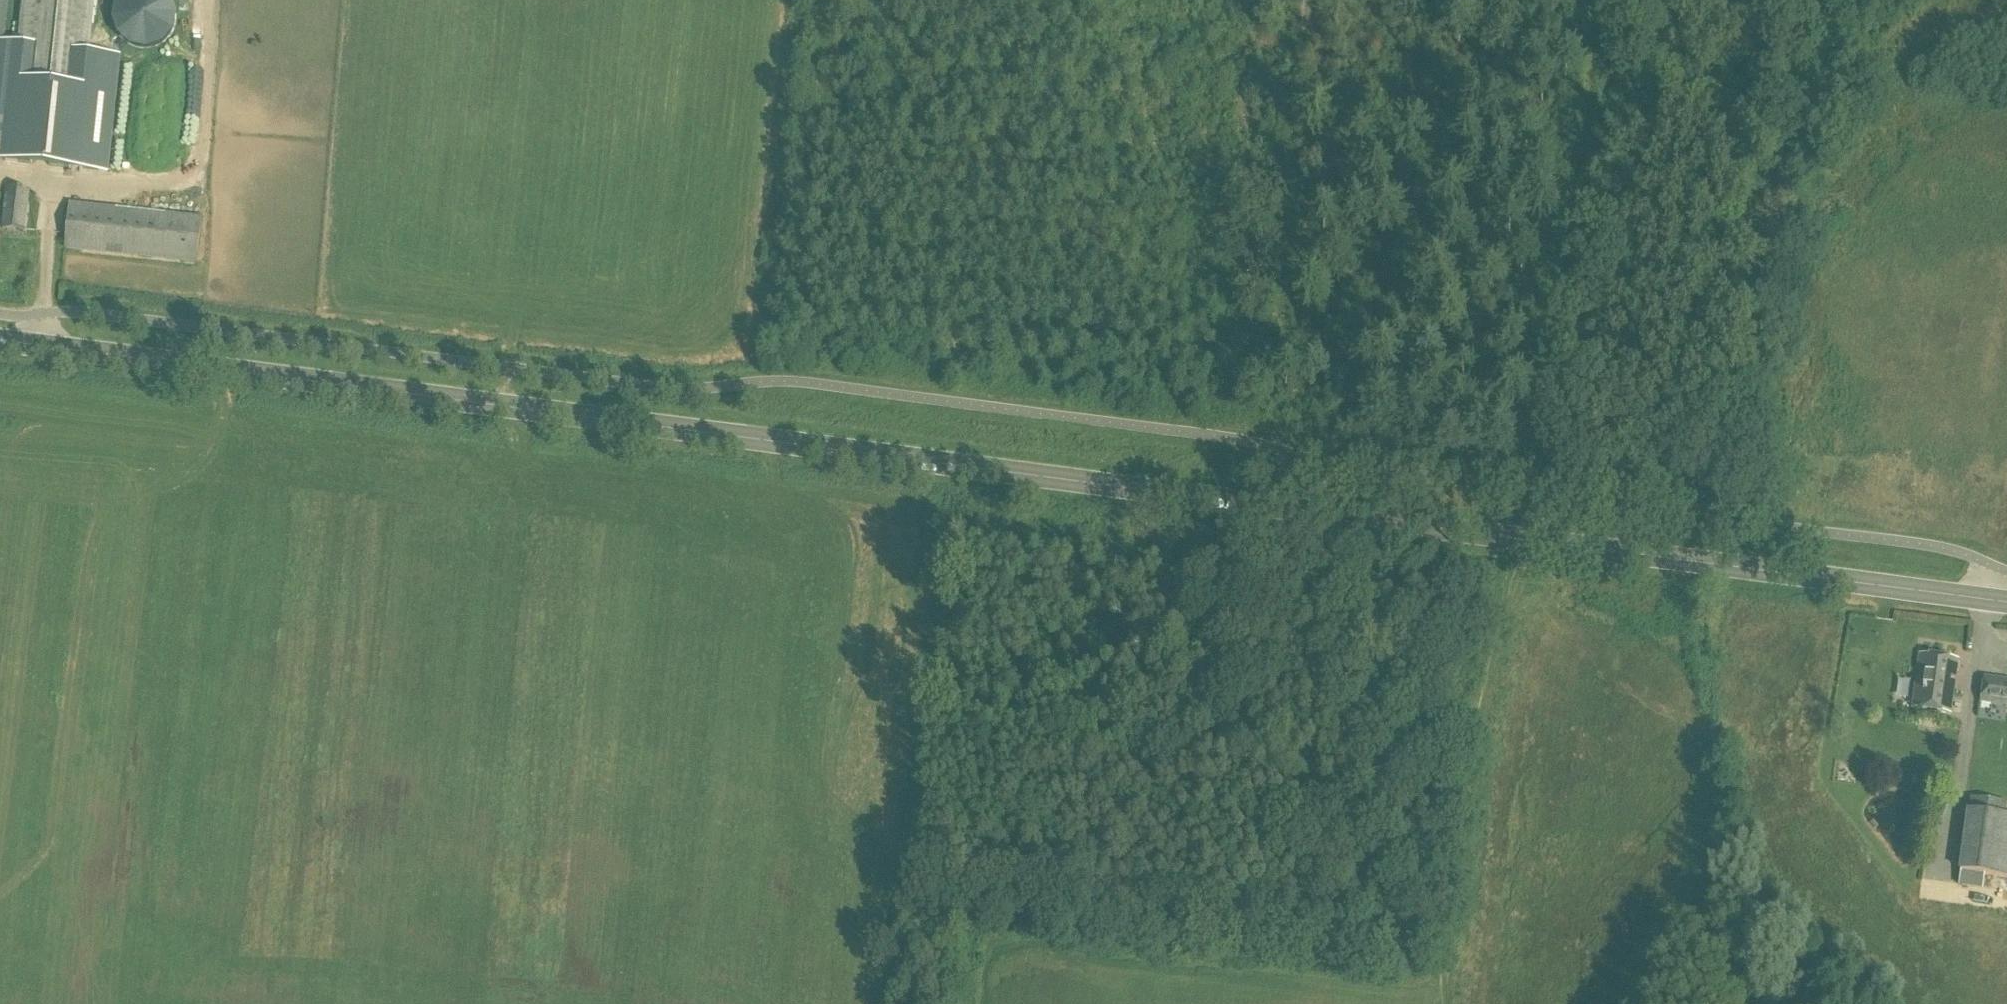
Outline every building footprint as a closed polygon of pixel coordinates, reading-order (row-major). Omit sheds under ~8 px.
[(0,44),(0,162),(109,173),(121,56),(86,52),(91,0),(28,0),(23,47),(0,44)] [(147,51),(164,45),(175,32),(178,16),(173,0),(119,0),(116,3),(113,20),(118,35),(130,47),(147,51)] [(1,230),(25,233),(29,190),(6,187),(1,230)] [(161,192),(155,202),(168,210),(174,199),(161,192)] [(66,248),(197,262),(202,218),(70,204),(66,248)] [(1913,704),(1952,710),(1960,660),(1919,655),(1913,704)] [(1985,677),(1981,702),(2006,706),(2006,680),(1985,677)] [(2006,879),(2006,816),(1967,811),(1959,872),(2006,879)]
